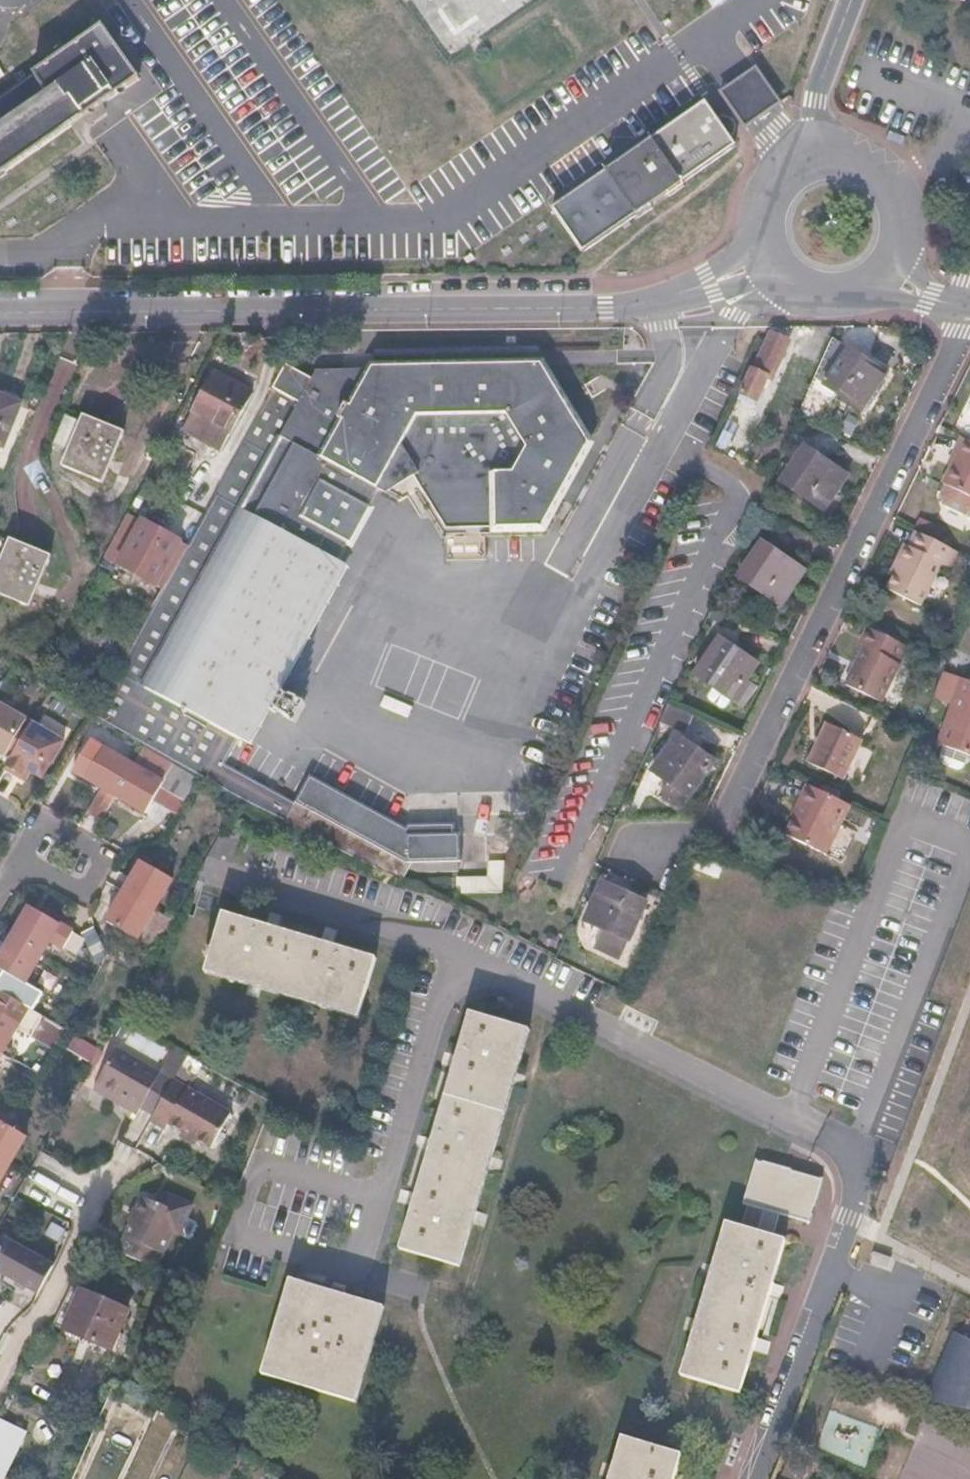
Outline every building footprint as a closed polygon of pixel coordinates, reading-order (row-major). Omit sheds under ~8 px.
[(99,26),(0,94),(0,174),(83,115),(99,104),(136,79),(99,26)] [(760,65),(720,94),(749,135),(788,106),(785,101),(760,65)] [(623,162),(615,159),(602,168),(605,172),(551,210),(581,254),(635,216),(637,218),(650,209),(651,201),(664,192),(671,194),(683,186),(682,184),(735,146),(704,102),(651,139),(649,136),(633,147),(634,154),(623,162)] [(105,113),(99,104),(83,115),(89,124),(105,113)] [(788,341),(771,334),(753,372),(749,370),(736,398),(753,405),(754,401),(760,387),(766,390),(788,341)] [(832,335),(815,375),(863,408),(889,373),(870,361),(866,367),(846,354),(850,347),(832,335)] [(850,347),(846,354),(866,367),(870,361),(850,347)] [(187,543),(163,587),(93,715),(145,745),(150,748),(199,776),(239,798),(240,799),(241,798),(366,861),(379,867),(403,879),(413,860),(460,861),(461,834),(410,833),(313,780),(297,807),(220,764),(235,737),(241,740),(261,704),(271,685),(403,448),(424,459),(422,464),(451,518),(541,519),(585,444),(543,364),(318,364),(312,376),(286,363),(210,502),(187,543)] [(216,370),(185,429),(223,449),(254,390),(216,370)] [(766,390),(760,387),(754,401),(760,403),(766,390)] [(0,395),(0,444),(0,443),(4,445),(20,403),(0,395)] [(91,417),(82,413),(80,419),(65,414),(53,443),(67,449),(61,465),(103,482),(109,468),(103,466),(107,456),(113,458),(124,430),(91,417)] [(748,430),(726,420),(718,439),(740,448),(748,430)] [(955,454),(941,483),(944,484),(939,495),(941,504),(964,515),(969,512),(969,442),(960,436),(952,452),(955,454)] [(807,444),(803,450),(825,466),(829,460),(807,444)] [(803,450),(783,479),(824,508),(848,473),(829,460),(825,466),(803,450)] [(103,466),(109,468),(113,458),(107,456),(103,466)] [(740,489),(734,487),(729,498),(735,501),(740,489)] [(187,543),(144,519),(120,564),(163,587),(187,543)] [(894,556),(900,559),(895,569),(886,586),(919,602),(941,559),(951,564),(957,551),(914,529),(907,542),(903,540),(894,556)] [(10,537),(0,560),(0,595),(30,607),(36,593),(31,591),(35,581),(41,583),(52,554),(10,537)] [(763,540),(760,545),(780,560),(785,554),(763,540)] [(760,545),(740,573),(781,603),(806,568),(785,554),(780,560),(760,545)] [(900,559),(894,556),(889,566),(895,569),(900,559)] [(36,593),(41,583),(35,581),(31,591),(36,593)] [(857,643),(862,645),(843,683),(878,701),(905,646),(865,625),(857,643)] [(722,636),(719,641),(737,654),(741,650),(722,636)] [(737,654),(719,641),(697,671),(734,698),(759,662),(741,650),(737,654)] [(961,677),(936,742),(969,755),(969,680),(961,677)] [(302,701),(271,685),(261,704),(292,720),(302,701)] [(695,712),(669,701),(662,717),(688,728),(695,712)] [(3,754),(23,720),(25,718),(0,703),(0,751),(3,754)] [(29,723),(23,720),(3,754),(9,757),(29,723)] [(31,721),(29,723),(9,757),(3,767),(17,774),(23,764),(29,768),(43,775),(63,739),(31,721)] [(859,740),(824,722),(805,761),(840,778),(859,740)] [(679,732),(675,738),(695,752),(699,746),(679,732)] [(695,752),(675,738),(652,770),(670,783),(664,792),(683,806),(716,758),(699,746),(695,752)] [(72,770),(86,777),(105,788),(103,792),(101,790),(85,818),(99,825),(116,795),(133,766),(102,749),(88,741),(72,770)] [(150,748),(145,745),(136,760),(142,763),(150,748)] [(29,768),(23,764),(17,774),(23,778),(29,768)] [(190,776),(171,765),(161,782),(159,786),(179,797),(190,776)] [(161,782),(133,766),(116,795),(145,811),(159,786),(161,782)] [(849,803),(809,783),(784,831),(824,851),(849,803)] [(487,860),(486,878),(456,877),(456,892),(502,894),(503,861),(487,860)] [(171,880),(141,862),(124,890),(154,908),(171,880)] [(604,878),(601,884),(626,895),(628,890),(604,878)] [(626,895),(601,884),(585,919),(602,926),(594,944),(622,956),(647,898),(628,890),(626,895)] [(154,908),(124,890),(106,920),(135,939),(154,908)] [(59,922),(29,904),(12,933),(42,951),(59,922)] [(202,953),(208,955),(204,970),(357,1015),(375,955),(222,911),(212,946),(205,944),(202,953)] [(94,926),(83,933),(99,966),(106,953),(94,926)] [(0,953),(0,968),(3,970),(0,974),(0,989),(29,1007),(38,991),(24,983),(42,951),(12,933),(0,953)] [(3,1052),(20,1022),(31,1029),(40,1013),(29,1007),(0,989),(0,1050),(3,1052)] [(529,1030),(469,1012),(399,1249),(459,1267),(529,1030)] [(157,1074),(115,1050),(96,1083),(120,1097),(117,1102),(135,1112),(139,1106),(152,1114),(171,1081),(185,1056),(171,1049),(157,1074)] [(226,1113),(171,1081),(149,1120),(164,1128),(166,1124),(208,1148),(226,1113)] [(0,1120),(0,1161),(8,1165),(27,1135),(0,1120)] [(742,1227),(727,1223),(682,1376),(742,1394),(787,1241),(773,1236),(780,1212),(811,1222),(823,1178),(757,1159),(744,1202),(749,1204),(742,1227)] [(0,1161),(0,1179),(8,1165),(0,1161)] [(178,1212),(140,1194),(113,1251),(152,1268),(178,1212)] [(2,1241),(0,1245),(0,1273),(37,1293),(51,1266),(2,1241)] [(383,1308),(290,1280),(260,1374),(355,1402),(383,1308)] [(127,1310),(80,1289),(63,1328),(109,1349),(127,1310)] [(953,1331),(925,1397),(969,1407),(969,1341),(953,1331)] [(24,1432),(0,1421),(0,1478),(2,1478),(24,1432)] [(622,1438),(610,1478),(676,1478),(683,1455),(622,1438)]
